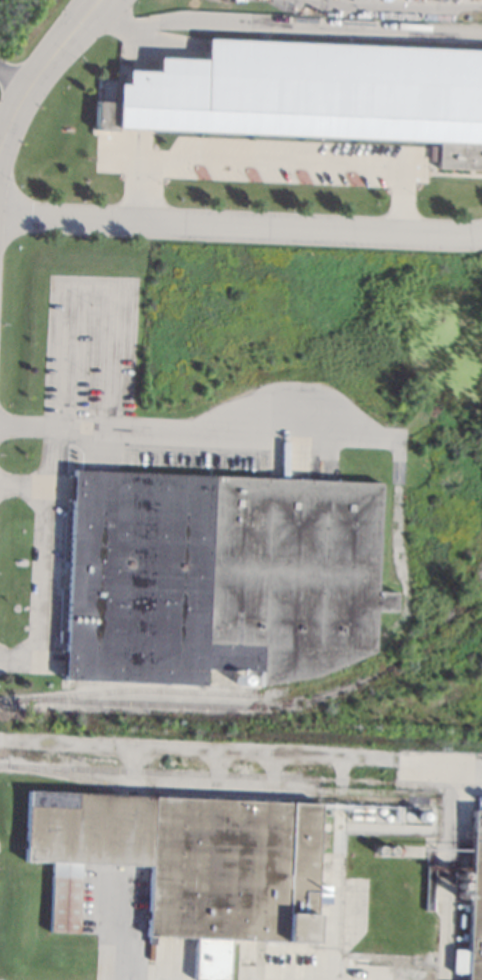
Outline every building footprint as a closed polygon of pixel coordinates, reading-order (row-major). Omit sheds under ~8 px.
[(205,38),(481,50),(481,171),(437,169),(438,144),(95,128),(97,100),(116,101),(117,84),(126,84),(126,70),(157,71),(158,57),(204,60),(205,38)] [(380,483),(375,590),(396,591),(395,611),(375,610),(373,651),(315,675),(260,685),(260,671),(205,668),(204,685),(64,679),(73,469),(380,483)] [(231,939),(229,979),(212,979),(204,979),(194,979),(196,937),(156,935),(155,944),(149,944),(149,935),(147,935),(150,865),(80,862),(77,932),(49,931),(52,861),(25,860),(28,790),(319,803),(316,870),(329,871),(328,903),(315,903),(314,942),(231,939)] [(472,809),(481,809),(481,979),(465,979),(472,809)] [(433,865),(431,910),(424,910),(426,864),(433,865)] [(392,959),(391,967),(346,965),(346,957),(392,959)]
